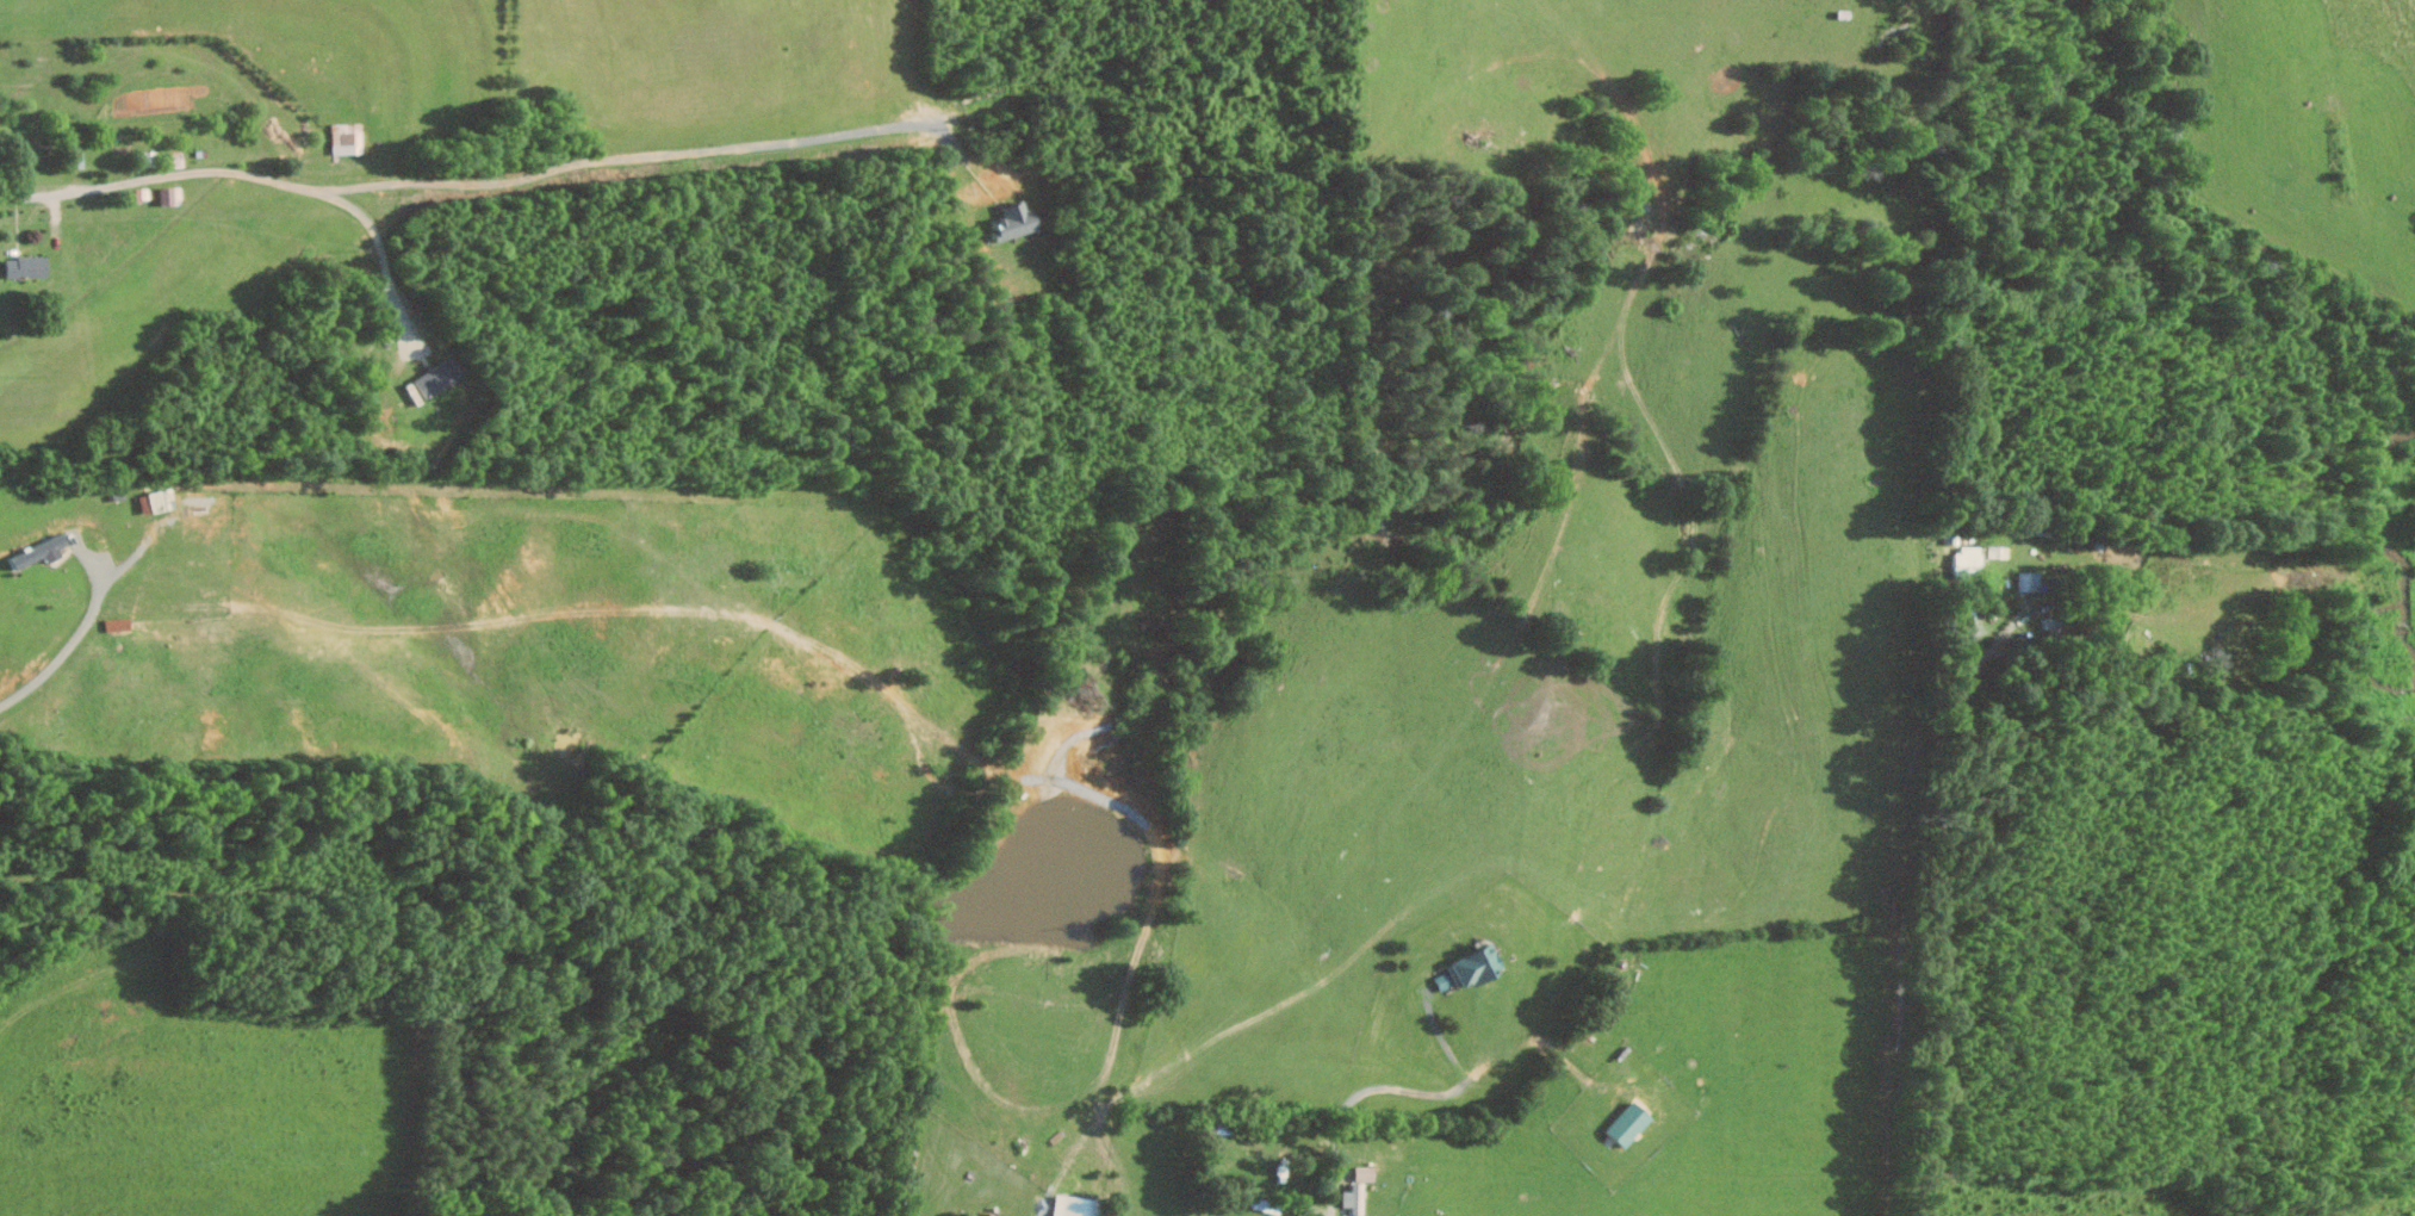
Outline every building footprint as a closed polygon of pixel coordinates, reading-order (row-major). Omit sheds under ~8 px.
[(364,123),(334,124),(335,154),(365,153),(364,123)] [(163,205),(184,204),(183,186),(162,187),(163,205)] [(139,200),(151,200),(151,188),(138,188),(139,200)] [(1039,231),(1032,201),(1006,208),(1008,216),(992,220),(997,241),(1039,231)] [(49,256),(8,258),(9,278),(50,277),(49,256)] [(416,379),(428,399),(462,378),(450,359),(416,379)] [(141,495),(146,515),(179,508),(174,487),(141,495)] [(48,557),(51,563),(66,556),(63,549),(72,545),(66,533),(12,557),(18,571),(48,557)] [(1957,547),(1957,570),(1985,570),(1984,546),(1957,547)] [(2021,590),(2042,590),(2043,571),(2021,570),(2021,590)] [(108,618),(108,631),(133,630),(133,618),(108,618)] [(1655,1117),(1636,1099),(1608,1129),(1627,1147),(1655,1117)] [(1365,1214),(1366,1182),(1377,1182),(1377,1166),(1356,1166),(1356,1190),(1345,1190),(1344,1206),(1354,1207),(1354,1214),(1365,1214)] [(1100,1197),(1057,1194),(1055,1215),(1099,1215),(1100,1197)]
